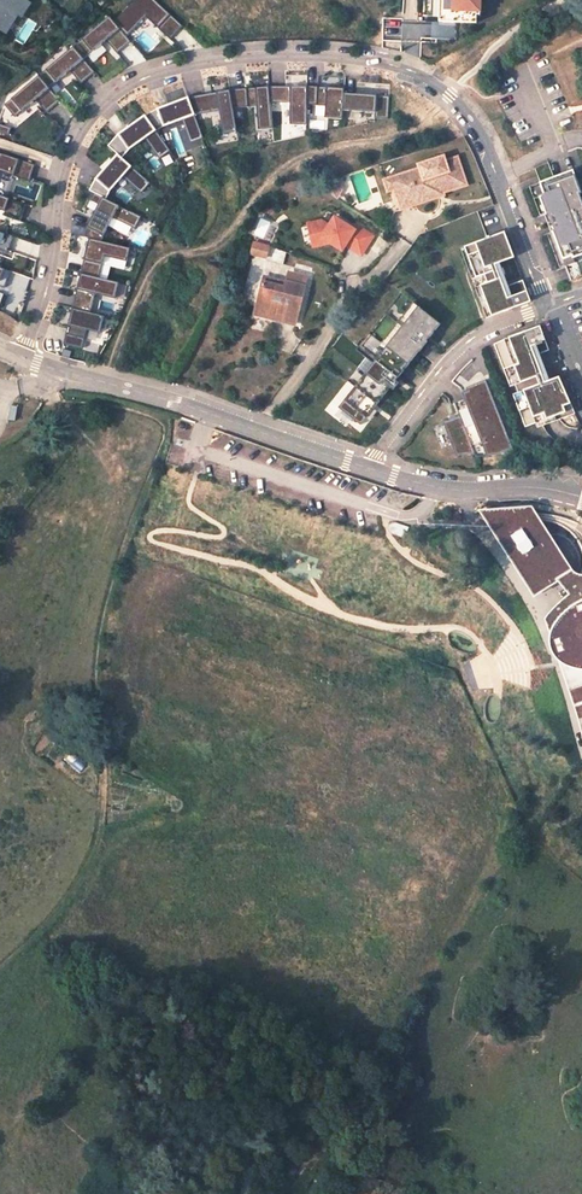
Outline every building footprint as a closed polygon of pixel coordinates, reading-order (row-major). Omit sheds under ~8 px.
[(11,20),(15,14),(18,16),(29,2),(26,0),(0,0),(0,12),(11,20)] [(153,0),(136,0),(114,22),(127,37),(145,17),(170,41),(183,27),(153,0)] [(426,18),(441,18),(441,23),(478,24),(478,15),(481,15),(481,0),(426,0),(426,18)] [(114,22),(109,16),(73,46),(83,59),(106,41),(116,54),(131,42),(127,37),(114,22)] [(83,59),(73,46),(38,75),(43,81),(48,88),(69,71),(80,84),(94,72),(83,59)] [(48,88),(38,75),(3,104),(13,116),(34,99),(45,112),(59,100),(48,88)] [(269,86),(229,90),(232,109),(257,107),(259,130),(272,129),(270,103),(269,86)] [(307,105),(307,86),(269,86),(270,103),(291,103),(290,125),(307,125),(307,105)] [(344,94),(344,89),(307,86),(307,105),(326,106),(325,118),(342,119),(343,111),(344,94)] [(232,109),(229,90),(187,98),(194,116),(220,111),(224,134),(237,132),(232,109)] [(389,119),(390,97),(344,94),(343,111),(376,113),(375,119),(389,119)] [(194,116),(187,98),(157,109),(144,116),(155,131),(164,127),(182,120),(191,143),(203,139),(194,116)] [(155,131),(144,116),(118,135),(108,146),(117,154),(122,158),(129,150),(145,139),(159,159),(169,152),(155,131)] [(26,181),(32,164),(0,153),(0,172),(26,181)] [(122,158),(117,154),(96,179),(90,191),(94,193),(98,195),(105,199),(110,192),(123,177),(141,193),(150,183),(122,158)] [(435,164),(446,160),(444,155),(433,159),(435,164)] [(468,185),(458,156),(435,164),(433,159),(419,164),(420,168),(384,180),(395,212),(445,196),(444,193),(468,185)] [(579,193),(581,192),(573,170),(554,177),(548,161),(535,168),(544,195),(540,196),(546,214),(551,212),(557,229),(553,231),(563,258),(572,254),(573,257),(581,253),(581,201),(579,193)] [(544,195),(541,185),(535,188),(538,197),(540,196),(544,195)] [(141,217),(105,199),(98,195),(94,193),(90,200),(98,204),(87,227),(85,237),(89,238),(103,241),(104,235),(113,218),(135,229),(141,217)] [(3,210),(2,215),(19,221),(25,203),(0,195),(0,209),(3,210)] [(557,229),(551,212),(546,214),(553,231),(557,229)] [(321,221),(307,225),(311,241),(321,238),(331,244),(342,251),(345,246),(361,255),(372,236),(356,226),(354,230),(333,218),(328,226),(321,221)] [(0,231),(0,250),(7,252),(13,235),(0,231)] [(505,299),(492,265),(514,257),(505,231),(490,236),(490,235),(486,236),(487,238),(465,246),(476,277),(483,274),(486,282),(479,285),(491,316),(531,301),(523,280),(504,287),(508,297),(505,299)] [(127,262),(130,248),(103,241),(89,238),(81,274),(99,278),(104,256),(127,262)] [(321,238),(311,241),(313,248),(331,244),(321,238)] [(269,258),(273,245),(256,241),(253,254),(269,258)] [(575,261),(573,257),(572,254),(563,258),(566,265),(575,261)] [(0,267),(0,286),(3,287),(9,270),(0,267)] [(258,277),(252,306),(275,312),(273,319),(291,323),(301,278),(291,276),(292,273),(284,272),(281,287),(271,286),(273,280),(258,277)] [(115,299),(119,283),(99,278),(81,274),(72,309),(91,313),(95,294),(115,299)] [(358,347),(355,350),(372,363),(337,407),(360,425),(390,387),(382,381),(390,372),(397,378),(418,351),(411,345),(421,332),(429,338),(440,324),(401,293),(362,341),(360,340),(356,344),(358,347)] [(251,314),(273,319),(275,312),(252,306),(251,314)] [(101,333),(105,317),(91,313),(72,309),(63,344),(82,348),(87,329),(101,333)] [(542,374),(531,346),(535,344),(538,354),(549,350),(540,325),(502,340),(519,383),(514,386),(516,393),(522,390),(535,424),(573,409),(558,376),(544,381),(542,374)] [(411,345),(418,351),(429,338),(421,332),(411,345)] [(69,357),(71,351),(64,349),(62,355),(69,357)] [(382,381),(390,387),(397,378),(390,372),(382,381)] [(459,416),(442,423),(455,456),(473,452),(474,455),(492,457),(512,449),(485,380),(465,388),(466,391),(461,393),(463,399),(454,403),(459,416)] [(496,506),(490,517),(497,527),(496,527),(528,577),(529,576),(535,588),(559,573),(573,590),(568,594),(563,598),(555,606),(548,614),(581,714),(581,581),(577,572),(575,568),(565,553),(551,531),(542,516),(537,508),(534,503),(508,505),(496,506)]
